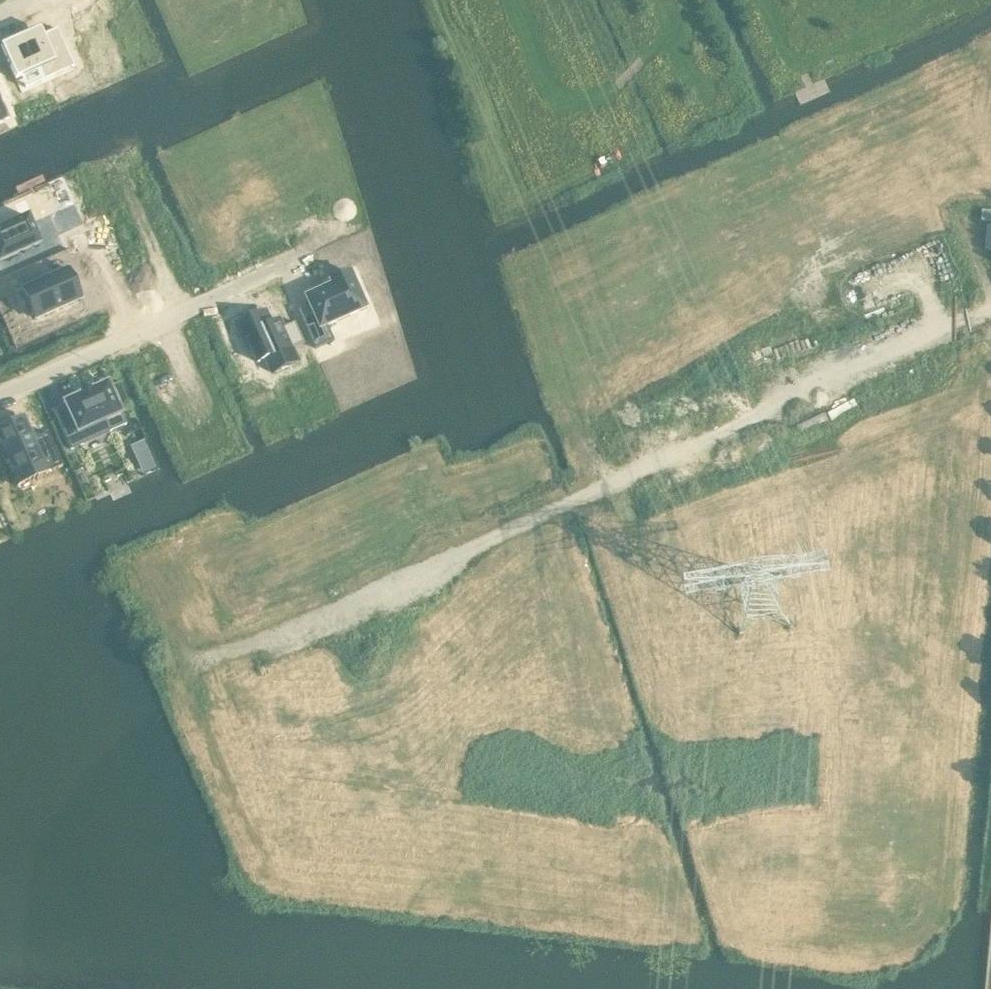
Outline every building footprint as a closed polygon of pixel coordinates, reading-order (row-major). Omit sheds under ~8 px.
[(35,30),(0,46),(15,80),(37,69),(41,78),(71,65),(72,64),(57,29),(42,36),(39,29),(35,30)] [(8,119),(8,118),(0,101),(0,123),(8,119)] [(983,211),(982,222),(990,222),(990,211),(983,211)] [(0,229),(0,262),(40,244),(27,216),(0,229)] [(68,269),(22,290),(35,319),(81,298),(80,298),(68,269)] [(312,306),(299,312),(316,349),(335,341),(329,326),(368,308),(353,274),(333,282),(334,285),(335,287),(326,291),(309,298),(312,306)] [(267,313),(237,326),(247,349),(251,347),(259,363),(267,359),(273,373),(300,362),(294,349),(306,343),(297,323),(285,328),(283,325),(282,321),(273,325),(267,313)] [(68,415),(56,420),(69,449),(81,444),(76,433),(102,421),(107,432),(124,424),(106,383),(89,390),(88,389),(78,393),(79,395),(62,402),(68,415)] [(0,429),(0,448),(17,486),(62,466),(47,433),(33,439),(23,419),(0,429)]
